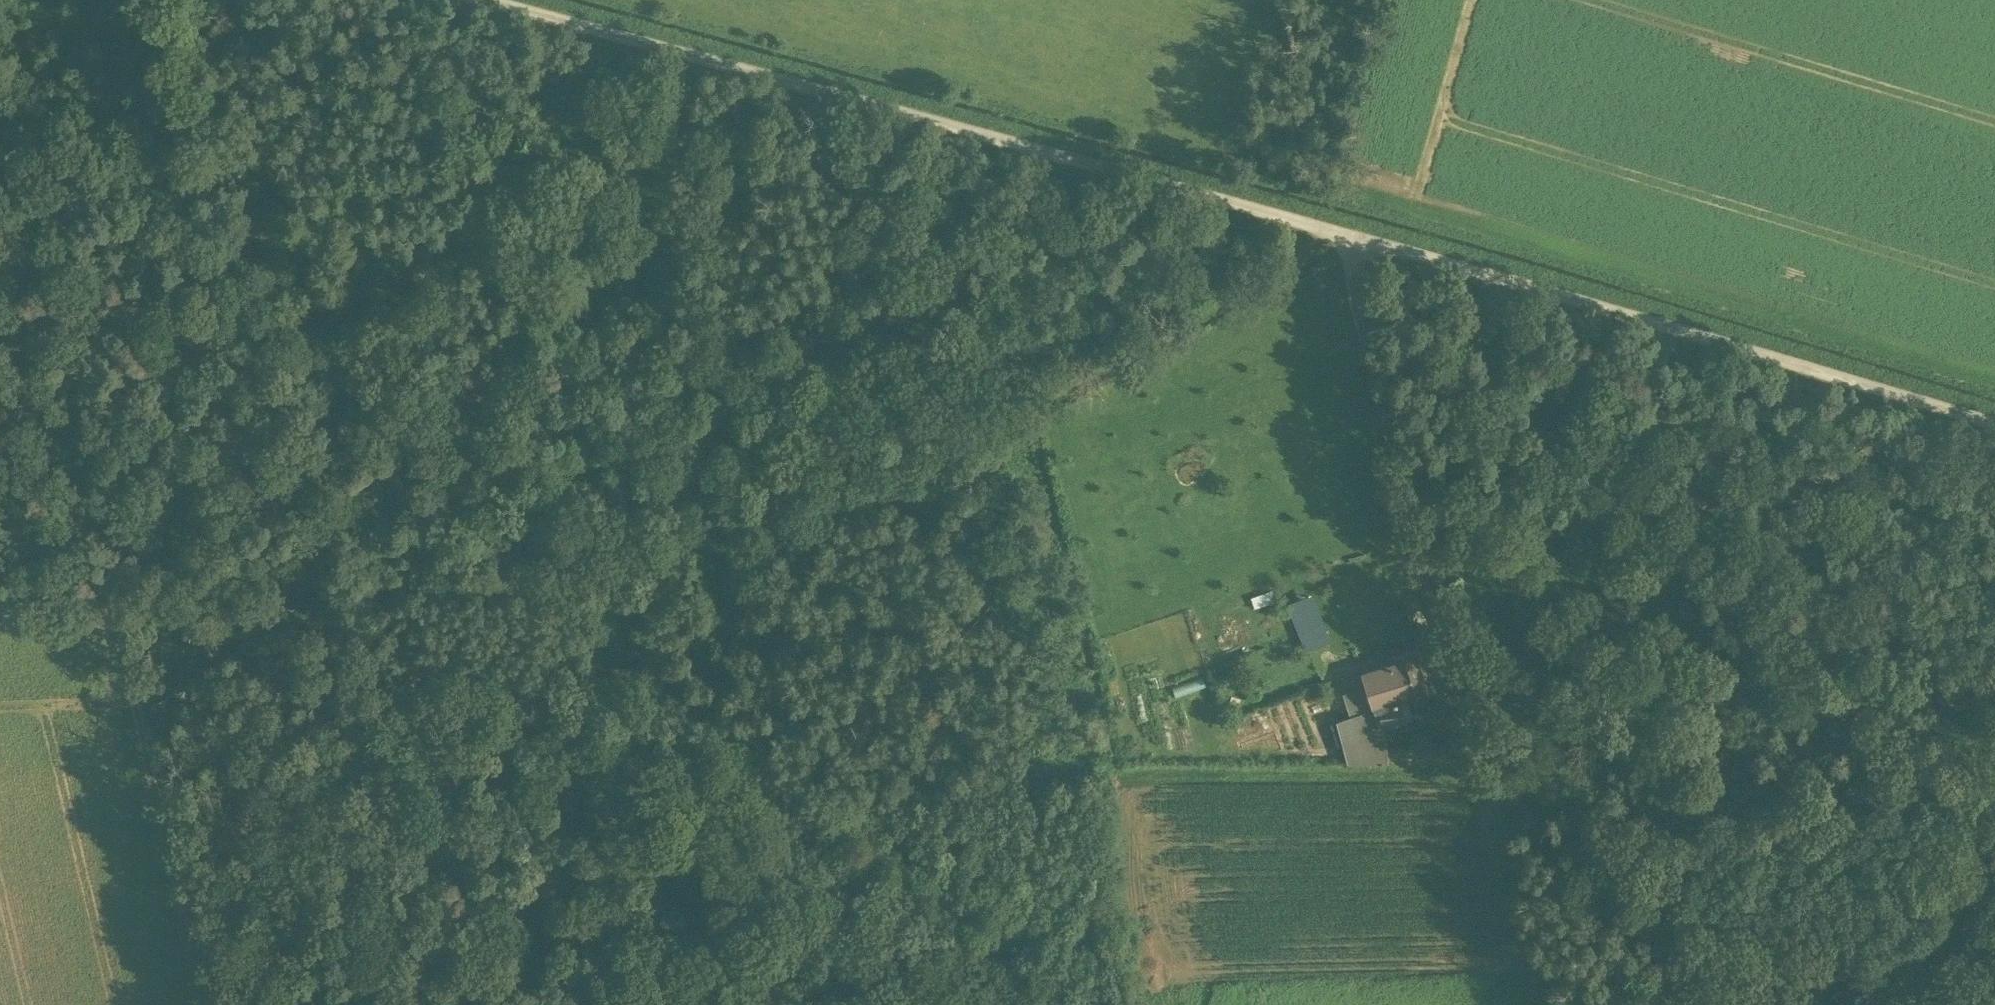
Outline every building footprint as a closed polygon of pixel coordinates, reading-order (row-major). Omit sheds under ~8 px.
[(1292,597),(1306,650),(1330,644),(1316,591),(1292,597)] [(1418,659),(1361,673),(1364,687),(1346,691),(1353,718),(1336,723),(1348,773),(1390,762),(1383,732),(1412,725),(1406,700),(1427,695),(1418,659)] [(1204,676),(1177,687),(1180,694),(1207,683),(1204,676)]
